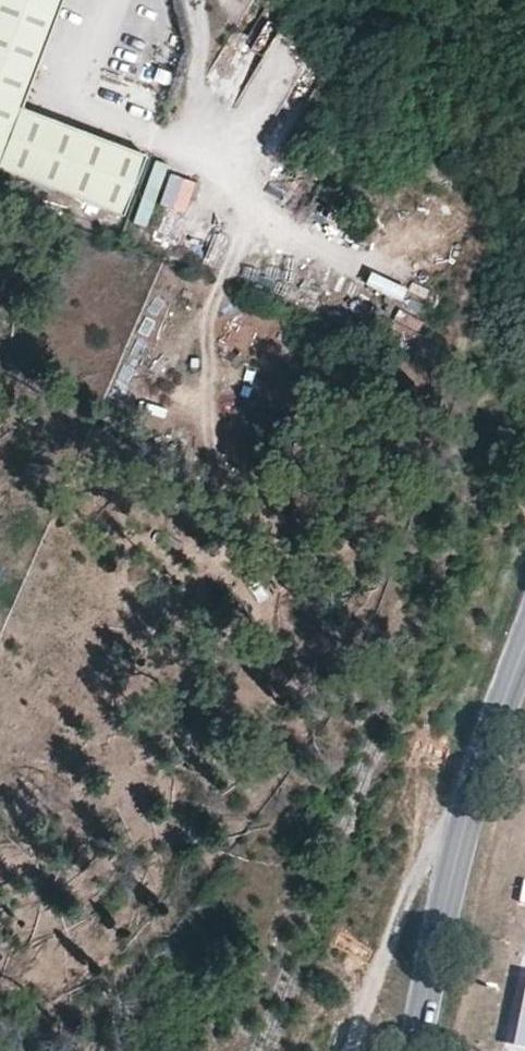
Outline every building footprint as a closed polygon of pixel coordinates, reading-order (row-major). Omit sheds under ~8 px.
[(119,209),(139,150),(21,101),(58,0),(0,0),(0,164),(119,209)] [(514,1048),(524,1050),(524,997),(514,1048)]
